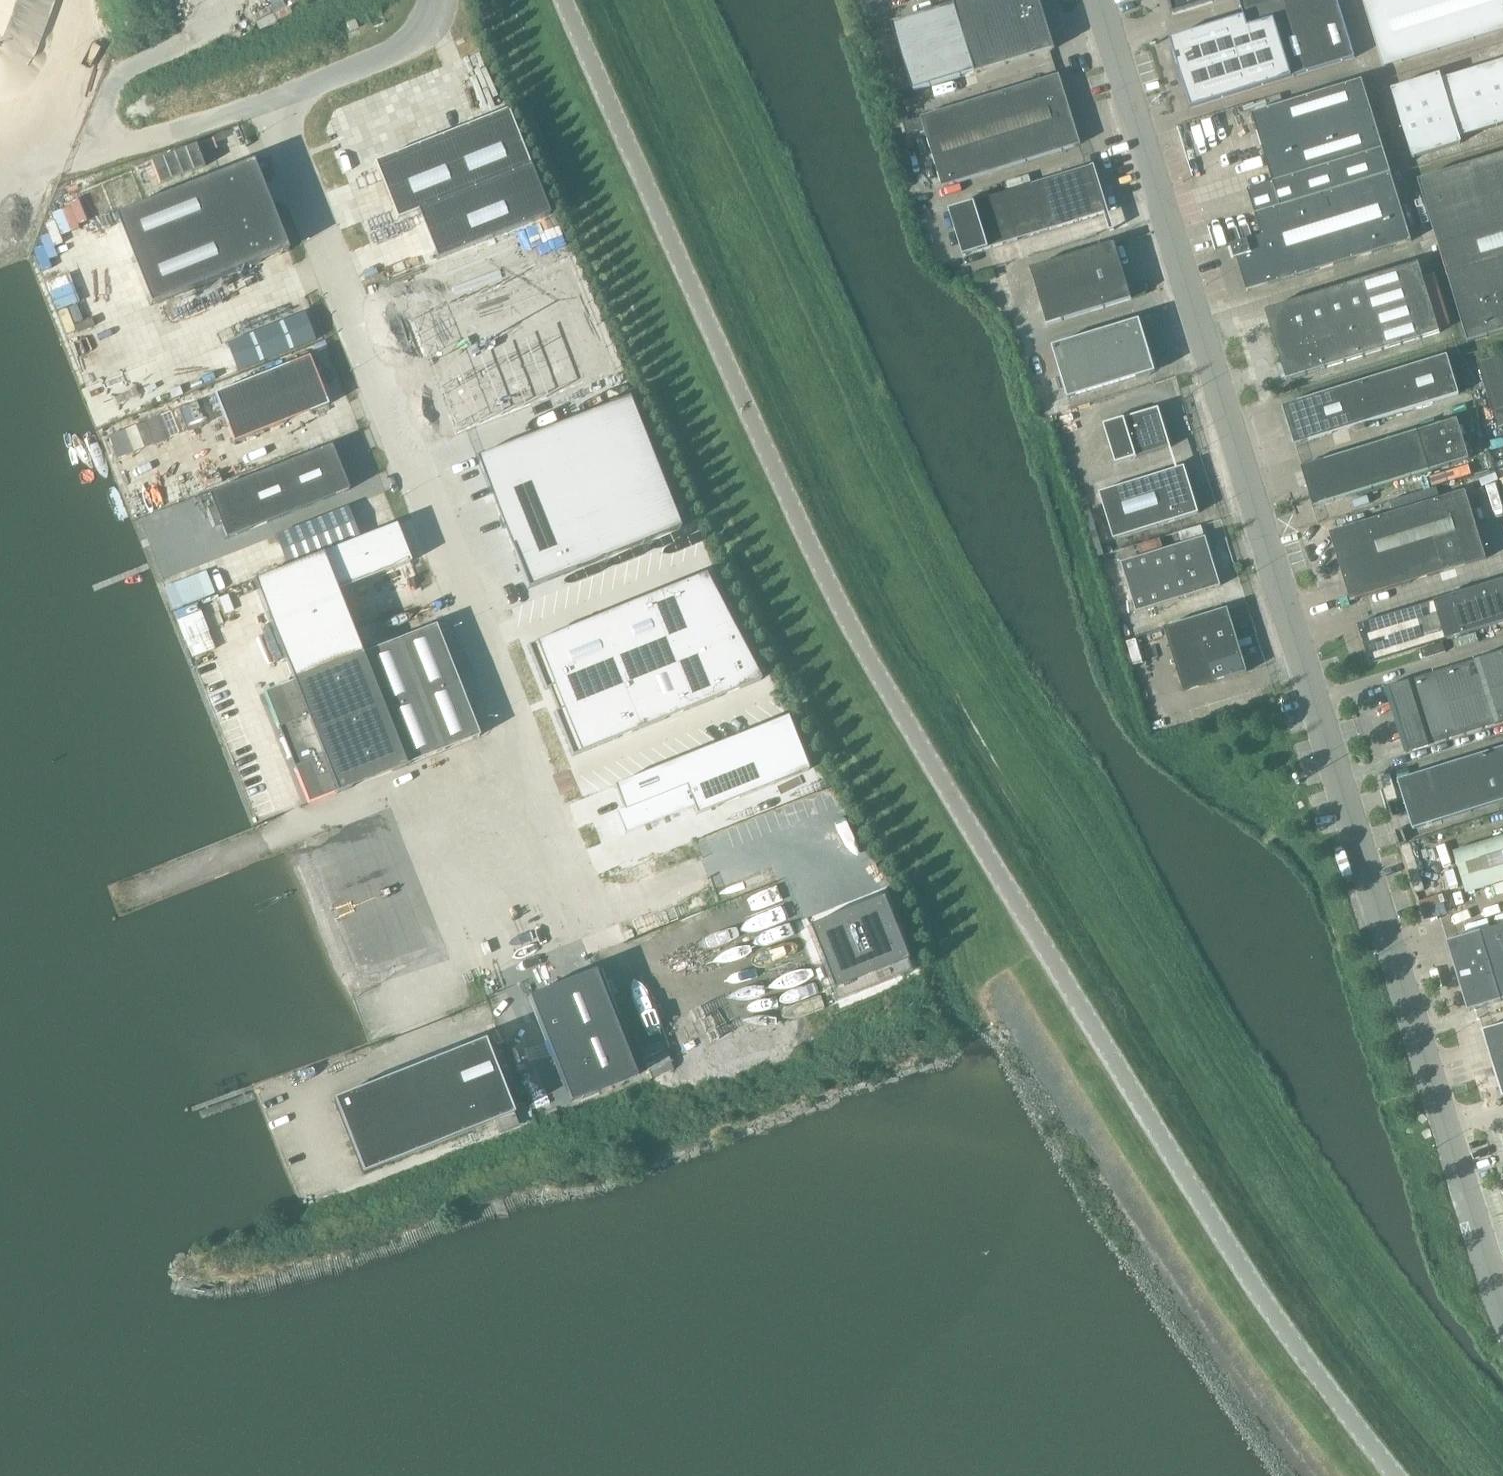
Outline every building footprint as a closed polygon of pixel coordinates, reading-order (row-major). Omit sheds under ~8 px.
[(914,93),(1056,49),(1041,0),(968,0),(892,23),(914,93)] [(1244,17),(1170,40),(1173,49),(1191,108),(1293,77),(1294,77),(1355,58),(1337,0),(1239,0),(1244,17)] [(1174,14),(1213,2),(1213,1),(1217,0),(1170,0),(1174,14)] [(1384,67),(1502,30),(1502,0),(1363,0),(1384,67)] [(1442,80),(1440,74),(1391,89),(1413,158),(1462,143),(1460,137),(1502,124),(1502,61),(1442,80)] [(943,187),(1081,144),(1060,76),(922,118),(943,187)] [(1273,182),(1248,190),(1262,237),(1233,246),(1247,291),(1277,282),(1277,283),(1412,241),(1362,81),(1252,115),(1273,182)] [(498,115),(375,162),(397,220),(419,212),(437,260),(539,220),(498,115)] [(1468,342),(1502,331),(1502,155),(1419,181),(1468,342)] [(145,204),(116,216),(148,298),(147,298),(150,306),(289,251),(286,243),(285,244),(256,168),(253,161),(145,203),(145,204)] [(1092,167),(950,211),(964,257),(1106,213),(1092,167)] [(1132,300),(1115,244),(1031,269),(1048,325),(1132,300)] [(1266,311),(1287,380),(1440,333),(1439,329),(1450,325),(1434,274),(1423,277),(1419,264),(1266,311)] [(565,271),(408,333),(453,447),(610,385),(565,271)] [(305,313),(227,344),(237,371),(316,340),(305,313)] [(1139,322),(1055,348),(1070,397),(1154,371),(1139,322)] [(1459,395),(1447,356),(1283,407),(1295,445),(1459,395)] [(1479,364),(1498,427),(1502,426),(1502,356),(1479,364)] [(329,405),(309,357),(215,394),(234,443),(329,405)] [(629,397),(476,457),(519,565),(528,588),(566,573),(681,528),(629,397)] [(1105,425),(1117,463),(1117,464),(1171,447),(1159,409),(1105,425)] [(1470,459),(1458,420),(1302,468),(1314,507),(1470,459)] [(227,539),(349,490),(332,445),(209,494),(214,507),(207,510),(214,528),(221,526),(227,539)] [(1199,513),(1185,467),(1101,494),(1115,539),(1199,513)] [(1466,492),(1331,533),(1351,601),(1486,559),(1466,492)] [(348,507),(277,535),(288,564),(359,536),(348,507)] [(407,766),(480,737),(436,625),(362,654),(362,653),(338,591),(411,562),(396,525),(254,581),(293,681),(264,693),(278,728),(294,769),(295,769),(309,804),(337,793),(338,794),(407,766)] [(1221,586),(1206,537),(1122,564),(1137,612),(1221,586)] [(600,616),(527,646),(545,690),(550,689),(554,699),(558,710),(554,712),(572,757),(645,727),(700,705),(761,680),(733,628),(705,574),(655,594),(600,616)] [(1502,623),(1502,581),(1435,602),(1447,640),(1502,623)] [(1435,602),(1358,625),(1370,663),(1447,640),(1435,602)] [(1185,692),(1216,682),(1247,672),(1228,609),(1166,629),(1185,692)] [(1140,627),(1129,629),(1133,652),(1145,649),(1140,627)] [(1390,687),(1410,752),(1502,723),(1502,652),(1390,687)] [(787,717),(614,786),(623,810),(616,813),(625,835),(694,807),(697,815),(808,770),(787,717)] [(1398,781),(1413,829),(1502,802),(1502,748),(1398,781)] [(413,834),(418,859),(437,854),(432,830),(413,834)] [(1454,852),(1467,894),(1502,882),(1502,837),(1454,852)] [(882,897),(808,926),(837,1001),(912,971),(882,897)] [(1448,943),(1469,1011),(1502,1000),(1502,926),(1448,943)] [(595,970),(528,996),(570,1102),(637,1076),(595,970)] [(468,975),(447,984),(452,994),(473,985),(468,975)] [(490,993),(480,996),(489,1020),(498,1016),(490,993)] [(1483,1031),(1502,1095),(1502,1025),(1483,1031)] [(384,1080),(361,1089),(333,1099),(338,1111),(341,1110),(361,1161),(358,1162),(363,1174),(390,1163),(514,1114),(485,1040),(464,1048),(464,1047),(383,1079),(384,1080)]
